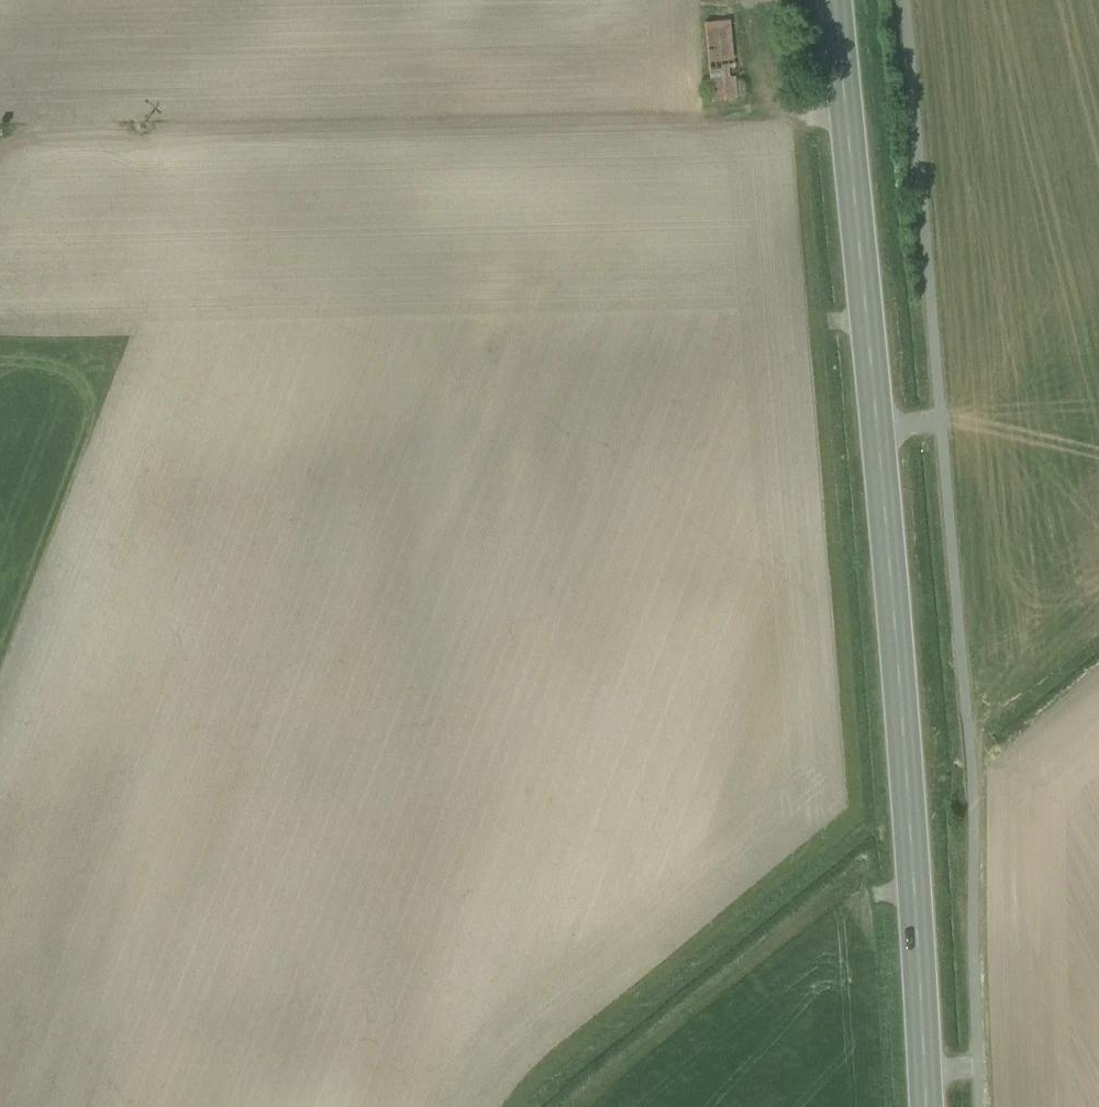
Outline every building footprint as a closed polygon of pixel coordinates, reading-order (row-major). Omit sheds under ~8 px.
[(726,22),(705,24),(712,103),(734,101),(726,22)]
